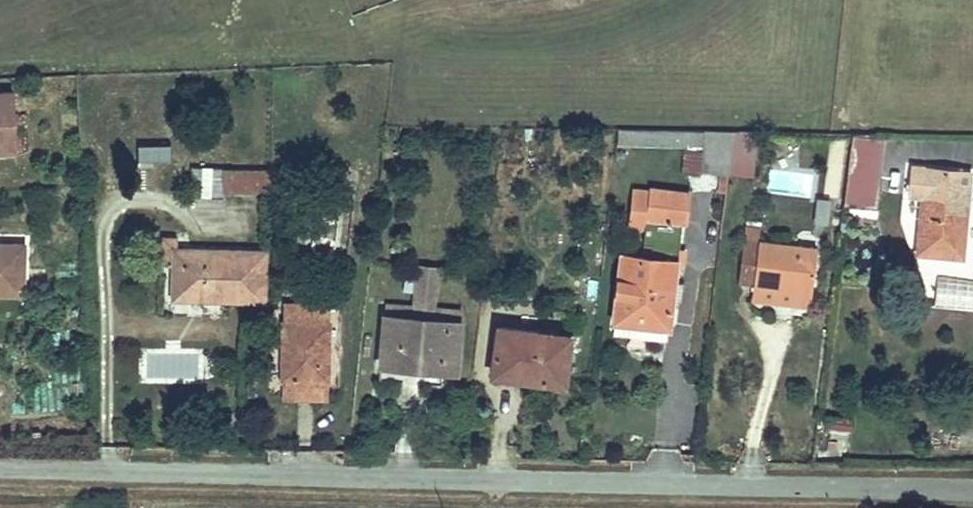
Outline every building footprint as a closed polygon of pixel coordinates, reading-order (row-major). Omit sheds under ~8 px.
[(25,92),(15,93),(16,106),(26,106),(25,92)] [(0,93),(0,161),(19,160),(16,106),(15,93),(0,93)] [(735,135),(621,132),(619,149),(706,151),(703,173),(730,175),(735,135)] [(851,138),(846,182),(871,184),(875,138),(851,138)] [(139,143),(140,160),(172,159),(172,143),(139,143)] [(909,172),(906,200),(921,201),(916,259),(961,262),(966,206),(964,206),(965,192),(968,192),(969,177),(909,172)] [(209,174),(197,174),(197,205),(208,204),(209,174)] [(232,174),(217,174),(216,205),(232,204),(232,174)] [(623,261),(618,325),(671,330),(681,226),(685,226),(688,196),(650,192),(646,221),(656,223),(655,236),(644,236),(643,250),(654,250),(653,262),(623,261)] [(26,302),(28,249),(0,248),(0,301),(26,302)] [(755,306),(798,309),(799,294),(814,296),(818,252),(746,248),(742,290),(756,291),(755,306)] [(420,262),(416,294),(439,297),(443,266),(420,262)] [(180,264),(178,309),(268,313),(270,270),(180,264)] [(938,278),(937,308),(972,310),(972,280),(938,278)] [(799,294),(798,309),(813,310),(814,296),(799,294)] [(289,320),(288,336),(331,338),(331,321),(289,320)] [(390,323),(386,373),(441,378),(460,380),(463,330),(390,323)] [(502,333),(499,386),(532,390),(533,383),(569,387),(571,341),(502,333)] [(281,393),(285,393),(328,395),(331,395),(335,338),(331,338),(288,336),(284,336),(281,393)] [(191,377),(192,358),(144,355),(143,375),(191,377)] [(328,395),(285,393),(284,409),(328,411),(328,395)] [(851,433),(854,417),(828,413),(826,428),(851,433)]
